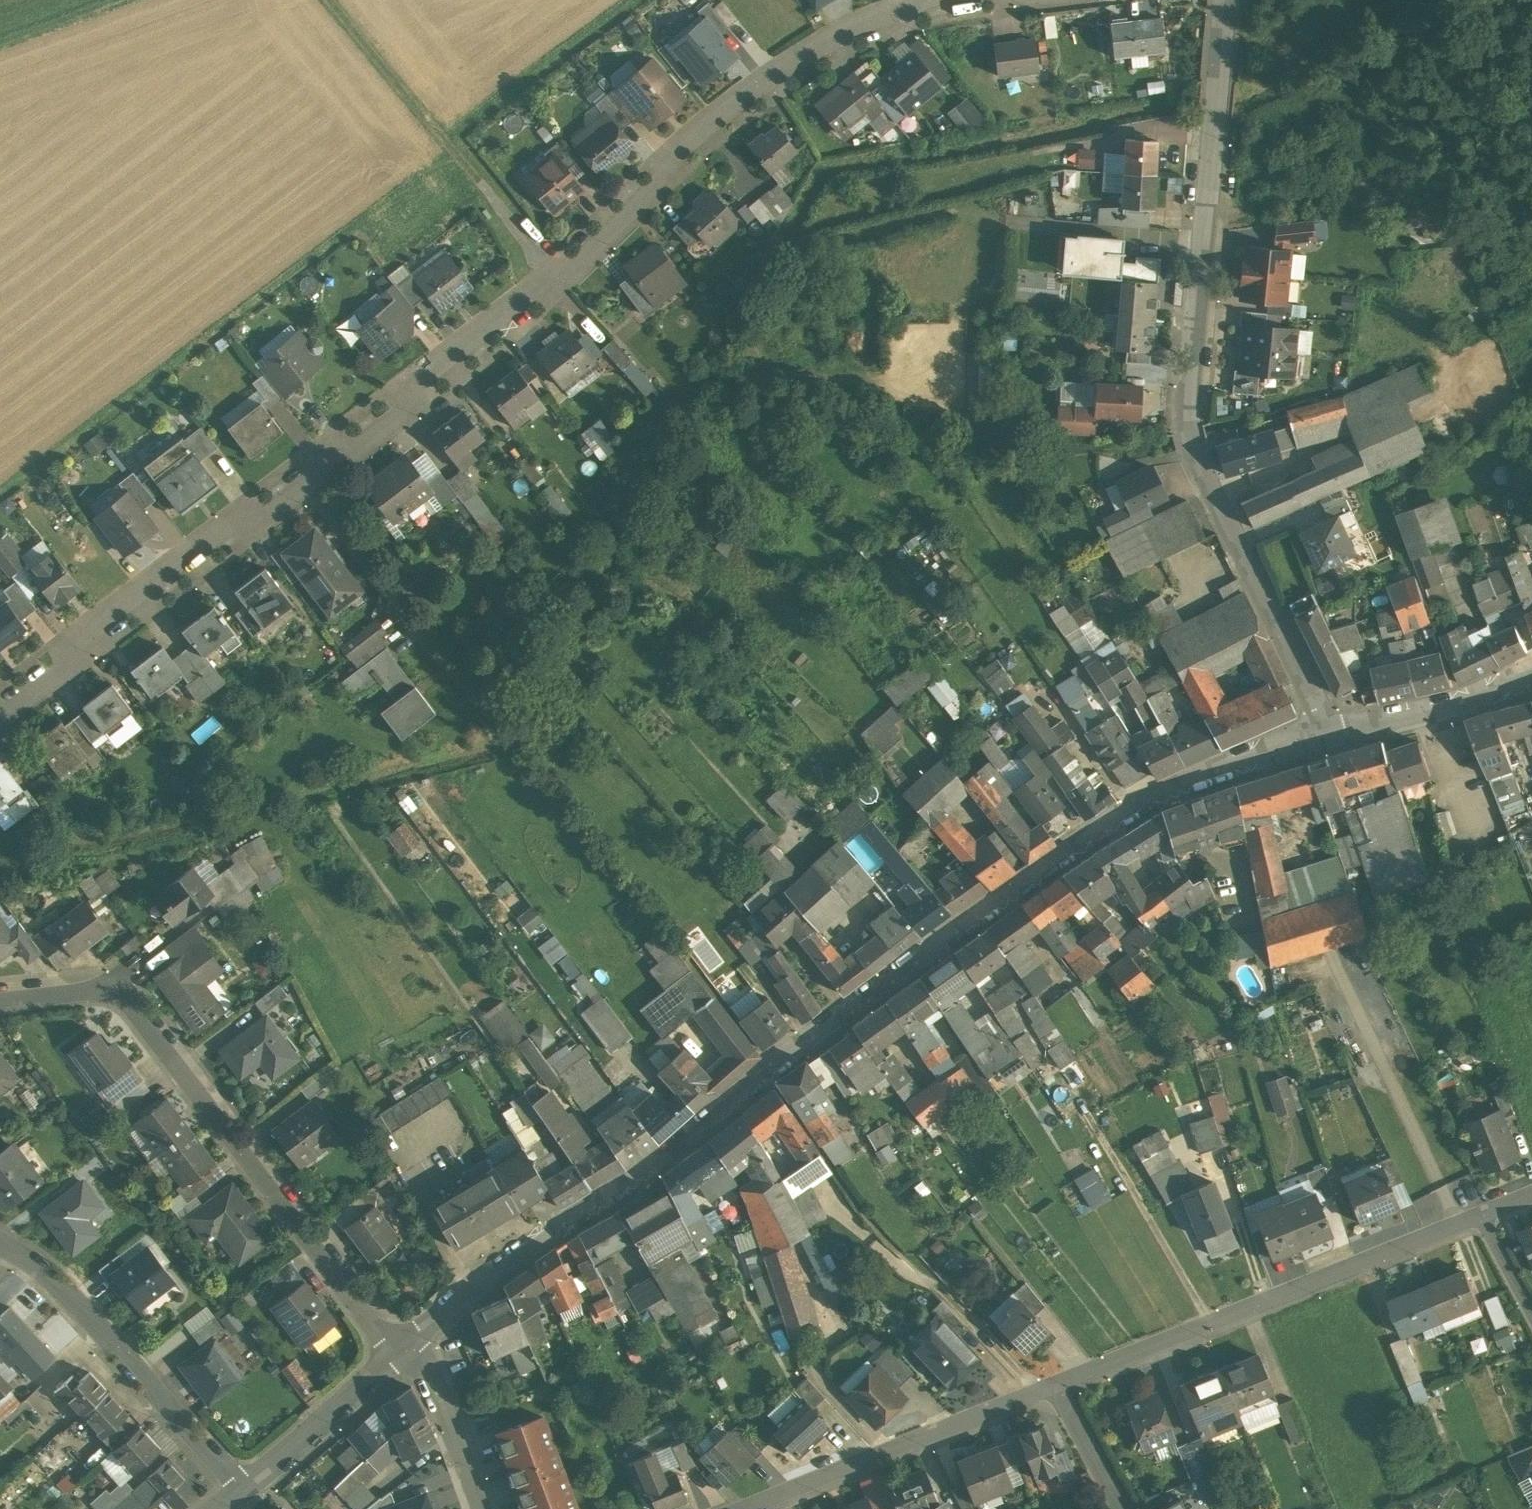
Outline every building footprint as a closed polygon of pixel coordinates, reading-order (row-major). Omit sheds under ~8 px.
[(697,11),(707,2),(705,0),(689,0),(697,11)] [(710,6),(728,28),(739,19),(723,0),(717,0),(710,6)] [(710,6),(707,2),(697,11),(709,24),(710,23),(720,34),(728,28),(710,6)] [(1160,17),(1109,23),(1113,58),(1164,53),(1160,17)] [(709,24),(678,49),(674,44),(673,46),(703,83),(736,55),(720,34),(710,23),(709,24)] [(1033,38),(993,44),(998,77),(1037,71),(1037,69),(1034,43),(1033,38)] [(912,54),(938,86),(950,77),(918,39),(907,48),(912,54)] [(1045,42),(1034,43),(1037,69),(1048,67),(1045,42)] [(912,54),(880,78),(889,88),(907,111),(938,86),(912,54)] [(683,99),(650,59),(648,60),(651,63),(620,89),(618,86),(616,87),(639,115),(649,127),(683,99)] [(880,78),(871,68),(858,78),(862,82),(876,99),(889,88),(880,78)] [(876,99),(862,82),(851,90),(868,111),(879,102),(876,99)] [(582,93),(591,104),(604,94),(595,83),(582,93)] [(851,90),(845,83),(817,105),(840,134),(868,111),(851,90)] [(639,115),(616,87),(607,95),(630,123),(639,115)] [(907,111),(889,88),(876,99),(879,102),(894,121),(907,111)] [(630,123),(607,95),(595,105),(603,114),(609,121),(610,121),(619,131),(630,123)] [(985,121),(967,98),(947,114),(961,131),(969,125),(974,130),(985,121)] [(571,140),(578,147),(609,121),(603,114),(571,140)] [(885,143),(899,134),(889,118),(875,127),(885,143)] [(619,131),(610,121),(609,121),(578,147),(599,173),(631,146),(619,131)] [(797,150),(776,125),(763,136),(761,133),(748,145),(759,158),(758,159),(770,174),(791,155),(797,150)] [(1156,142),(1126,140),(1124,174),(1154,175),(1156,142)] [(1095,141),(1095,166),(1102,166),(1102,188),(1112,188),(1113,142),(1095,141)] [(576,164),(558,142),(544,154),(549,161),(554,156),(566,171),(576,164)] [(1079,150),(1078,169),(1093,169),(1094,151),(1079,150)] [(791,155),(770,174),(778,182),(782,188),(803,169),(791,155)] [(566,171),(554,156),(549,161),(528,178),(547,201),(546,207),(550,212),(556,212),(560,208),(561,206),(581,189),(566,171)] [(1154,175),(1124,174),(1122,207),(1145,208),(1152,208),(1154,175)] [(778,182),(768,190),(783,209),(793,201),(782,188),(778,182)] [(783,209),(768,190),(758,199),(773,217),(783,209)] [(705,192),(692,203),(693,210),(685,217),(700,233),(689,243),(698,253),(704,253),(736,225),(735,218),(712,192),(705,192)] [(760,228),(773,217),(758,199),(744,210),(760,228)] [(1097,224),(1119,226),(1122,207),(1098,208),(1097,224)] [(1145,208),(1122,207),(1119,226),(1147,229),(1148,213),(1145,213),(1145,208)] [(700,233),(685,217),(674,227),(689,243),(700,233)] [(1312,221),(1276,225),(1273,251),(1289,252),(1290,243),(1314,240),(1312,221)] [(1060,275),(1122,279),(1123,262),(1125,239),(1063,235),(1060,275)] [(654,244),(626,265),(637,281),(656,304),(683,283),(654,244)] [(1273,251),(1246,248),(1244,274),(1287,278),(1289,252),(1273,251)] [(413,278),(427,295),(443,314),(474,288),(445,252),(413,278)] [(1122,279),(1158,283),(1160,259),(1136,257),(1135,263),(1123,262),(1122,279)] [(410,274),(396,286),(413,307),(427,295),(413,278),(410,274)] [(1287,278),(1244,274),(1241,299),(1268,302),(1284,304),(1287,278)] [(1158,283),(1122,279),(1119,315),(1154,318),(1158,283)] [(656,304),(637,281),(625,290),(643,314),(656,304)] [(396,286),(394,283),(378,296),(386,306),(388,305),(399,319),(413,307),(396,286)] [(363,305),(373,317),(386,306),(378,296),(377,294),(363,305)] [(1284,304),(1268,302),(1267,314),(1291,316),(1292,305),(1284,304)] [(399,319),(388,305),(386,306),(373,317),(365,324),(367,327),(367,335),(364,338),(380,358),(411,333),(399,319)] [(1303,306),(1292,305),(1291,316),(1291,317),(1302,318),(1303,306)] [(1267,314),(1240,312),(1239,325),(1245,326),(1245,325),(1266,327),(1267,314)] [(1154,318),(1119,315),(1116,349),(1126,350),(1150,352),(1151,352),(1154,318)] [(1266,327),(1245,325),(1245,326),(1243,348),(1294,353),(1296,330),(1266,327)] [(593,361),(568,330),(536,355),(561,387),(593,361)] [(306,342),(299,333),(267,360),(271,365),(273,364),(292,387),(323,362),(316,354),(321,351),(321,345),(317,340),(311,339),(306,342)] [(631,360),(613,340),(603,348),(621,369),(631,360)] [(1294,353),(1243,348),(1240,371),(1240,372),(1259,374),(1291,377),(1294,353)] [(1150,352),(1126,350),(1125,362),(1149,363),(1150,352)] [(526,363),(516,370),(527,384),(536,377),(526,363)] [(292,387),(273,364),(271,365),(262,373),(263,374),(282,397),(283,397),(293,389),(292,387)] [(1422,364),(1344,398),(1348,414),(1353,432),(1411,407),(1407,401),(1433,389),(1422,364)] [(527,384),(516,370),(487,393),(507,419),(524,405),(536,396),(527,384)] [(1259,374),(1240,372),(1240,371),(1235,370),(1232,393),(1257,395),(1259,374)] [(282,397),(263,374),(251,383),(257,391),(265,400),(270,406),(282,397)] [(1142,389),(1096,386),(1095,411),(1094,419),(1095,419),(1116,420),(1115,430),(1127,431),(1128,420),(1140,421),(1142,389)] [(220,419),(227,428),(260,403),(265,400),(257,391),(220,419)] [(1344,398),(1288,414),(1292,430),(1348,414),(1344,398)] [(282,433),(260,403),(227,428),(249,458),(250,457),(250,456),(263,446),(264,447),(282,433)] [(524,405),(507,419),(515,429),(532,416),(524,405)] [(1411,407),(1353,432),(1356,438),(1361,450),(1372,475),(1429,451),(1418,426),(1411,407)] [(1095,411),(1060,409),(1059,432),(1094,434),(1095,419),(1094,419),(1095,411)] [(482,436),(462,410),(433,432),(460,469),(462,467),(477,455),(470,446),(482,436)] [(597,420),(581,431),(601,459),(617,447),(597,420)] [(218,448),(201,427),(182,441),(199,463),(218,448)] [(99,431),(82,444),(93,457),(110,445),(99,431)] [(1270,432),(1218,447),(1226,475),(1279,460),(1270,432)] [(180,438),(144,467),(152,477),(163,491),(179,512),(214,484),(199,463),(182,441),(180,438)] [(1236,490),(1242,503),(1361,450),(1356,438),(1236,490)] [(1242,503),(1253,528),(1372,475),(1361,450),(1242,503)] [(412,466),(403,455),(364,486),(392,521),(404,512),(402,509),(427,489),(429,488),(425,483),(412,466)] [(427,455),(412,466),(425,483),(440,472),(427,455)] [(527,456),(518,464),(532,482),(541,475),(527,456)] [(460,469),(446,480),(456,494),(496,546),(509,536),(476,493),(480,491),(462,467),(460,469)] [(1165,498),(1151,467),(1106,489),(1118,513),(1129,508),(1132,514),(1145,507),(1165,498)] [(143,485),(132,472),(118,483),(129,497),(130,496),(142,511),(155,500),(154,498),(143,485)] [(440,472),(425,483),(429,488),(427,489),(440,506),(456,494),(446,480),(440,472)] [(152,477),(143,485),(154,498),(163,491),(152,477)] [(142,511),(130,496),(129,497),(99,520),(124,553),(156,529),(142,511)] [(1325,509),(1330,521),(1351,511),(1352,510),(1348,499),(1325,509)] [(1111,537),(1103,541),(1122,576),(1204,537),(1187,501),(1111,537)] [(1407,535),(1414,558),(1435,551),(1452,545),(1436,501),(1398,514),(1407,535)] [(1118,513),(1103,520),(1111,537),(1151,518),(1145,507),(1132,514),(1129,508),(1118,513)] [(1330,521),(1303,534),(1320,570),(1357,553),(1345,528),(1357,523),(1351,511),(1330,521)] [(1529,541),(1524,525),(1517,528),(1522,544),(1529,541)] [(288,553),(284,555),(294,568),(329,612),(356,591),(312,534),(288,553)] [(713,551),(727,560),(738,543),(723,534),(713,551)] [(3,536),(0,538),(0,563),(11,576),(26,564),(3,536)] [(876,540),(864,551),(875,563),(887,553),(876,540)] [(288,553),(283,546),(270,556),(284,575),(294,568),(284,555),(288,553)] [(1435,551),(1414,558),(1425,590),(1446,582),(1435,551)] [(1506,556),(1510,568),(1528,616),(1531,614),(1531,586),(1519,552),(1506,556)] [(80,587),(52,553),(29,570),(56,605),(80,587)] [(245,605),(263,628),(293,605),(265,568),(234,591),(245,605)] [(1513,605),(1490,614),(1492,620),(1487,622),(1489,624),(1494,636),(1516,625),(1528,619),(1527,617),(1528,616),(1510,568),(1500,571),(1507,590),(1513,605)] [(1314,577),(1320,591),(1339,583),(1333,569),(1314,577)] [(1500,571),(1488,575),(1489,578),(1496,595),(1507,590),(1500,571)] [(1416,578),(1388,588),(1398,610),(1405,630),(1430,621),(1416,578)] [(1489,578),(1474,584),(1480,602),(1496,595),(1489,578)] [(1218,589),(1225,603),(1244,593),(1238,579),(1218,589)] [(36,609),(14,582),(4,590),(10,598),(25,618),(36,609)] [(1133,594),(1140,608),(1160,597),(1154,584),(1133,594)] [(6,601),(10,598),(4,590),(3,589),(0,591),(0,606),(6,601)] [(1496,595),(1480,602),(1480,603),(1485,616),(1490,614),(1513,605),(1507,590),(1496,595)] [(1157,638),(1169,658),(1195,645),(1255,614),(1244,593),(1225,603),(1183,624),(1157,638)] [(1314,593),(1290,605),(1297,617),(1297,616),(1319,605),(1314,593)] [(824,596),(815,604),(824,616),(833,608),(824,596)] [(1140,608),(1144,616),(1165,605),(1160,597),(1140,608)] [(0,606),(0,648),(26,628),(6,601),(0,606)] [(1144,616),(1157,638),(1183,624),(1172,602),(1165,605),(1144,616)] [(1054,623),(1062,635),(1094,615),(1087,603),(1069,614),(1054,623)] [(1324,615),(1332,630),(1357,622),(1356,604),(1324,615)] [(250,637),(263,628),(245,605),(233,614),(250,637)] [(1048,614),(1054,623),(1069,614),(1063,605),(1048,614)] [(1331,631),(1319,605),(1297,616),(1297,617),(1337,696),(1356,686),(1351,674),(1331,632),(1331,631)] [(240,643),(212,607),(211,608),(212,608),(191,624),(181,631),(190,643),(193,646),(195,645),(203,655),(204,655),(218,644),(226,654),(240,643)] [(1398,610),(1378,614),(1383,633),(1384,635),(1395,633),(1398,641),(1404,640),(1407,639),(1407,638),(1405,630),(1398,610)] [(1255,614),(1195,645),(1207,669),(1247,648),(1266,638),(1255,614)] [(1062,635),(1079,659),(1110,640),(1094,615),(1062,635)] [(375,622),(340,648),(349,660),(376,640),(384,634),(375,622)] [(1331,632),(1351,674),(1364,668),(1355,650),(1366,647),(1357,622),(1332,630),(1331,631),(1331,632)] [(1480,629),(1477,627),(1468,633),(1465,628),(1442,638),(1460,685),(1501,665),(1487,639),(1494,636),(1489,624),(1480,629)] [(1494,636),(1487,639),(1501,665),(1528,652),(1516,625),(1494,636)] [(1266,638),(1247,648),(1268,690),(1280,685),(1287,681),(1266,638)] [(349,660),(357,669),(365,663),(384,649),(376,640),(349,660)] [(1082,663),(1086,670),(1117,651),(1110,640),(1079,659),(1082,663)] [(1411,642),(1404,644),(1409,662),(1418,660),(1414,642),(1411,642)] [(203,655),(195,645),(193,646),(190,643),(181,650),(198,673),(210,663),(204,655),(203,655)] [(1195,645),(1169,658),(1173,665),(1180,680),(1182,682),(1203,671),(1207,669),(1195,645)] [(160,647),(129,670),(149,696),(180,672),(170,659),(160,647)] [(384,649),(365,663),(373,674),(389,662),(392,660),(384,649)] [(181,650),(170,659),(180,672),(189,683),(186,686),(199,703),(213,693),(211,690),(198,673),(181,650)] [(1134,678),(1117,651),(1086,670),(1099,690),(1104,696),(1114,690),(1126,683),(1134,678)] [(904,693),(908,698),(942,671),(929,653),(883,689),(892,701),(904,693)] [(1418,660),(1409,662),(1418,695),(1452,687),(1441,653),(1418,660)] [(994,693),(1011,682),(995,657),(978,668),(994,693)] [(429,714),(389,662),(373,674),(365,663),(357,669),(339,683),(351,698),(375,679),(379,684),(380,683),(395,702),(380,713),(399,737),(429,714)] [(1409,662),(1372,670),(1380,703),(1418,695),(1409,662)] [(224,680),(210,663),(198,673),(211,690),(224,680)] [(1072,698),(1084,717),(1093,712),(1085,699),(1099,690),(1086,670),(1082,663),(1071,670),(1075,677),(1064,684),(1072,698)] [(1173,665),(1162,672),(1165,677),(1169,686),(1180,680),(1173,665)] [(1203,671),(1182,682),(1203,720),(1204,720),(1225,710),(1203,671)] [(927,687),(942,707),(958,695),(943,674),(927,687)] [(1168,736),(1156,715),(1153,710),(1146,698),(1138,683),(1138,684),(1134,678),(1126,683),(1136,701),(1131,703),(1133,707),(1146,731),(1149,730),(1154,740),(1136,748),(1154,778),(1182,765),(1183,764),(1168,736)] [(1157,692),(1149,678),(1138,683),(1146,698),(1157,692)] [(113,682),(111,684),(119,696),(122,694),(113,682)] [(1126,683),(1114,690),(1127,710),(1133,707),(1131,703),(1136,701),(1126,683)] [(119,696),(111,684),(83,706),(86,710),(103,732),(105,731),(130,711),(119,696)] [(1072,698),(1064,684),(1056,688),(1066,703),(1072,698)] [(1268,690),(1236,705),(1250,735),(1294,715),(1280,685),(1268,690)] [(1157,692),(1146,698),(1153,710),(1156,715),(1168,736),(1178,732),(1165,697),(1163,692),(1162,690),(1157,692)] [(908,698),(904,693),(892,701),(895,704),(904,714),(941,758),(945,763),(957,755),(908,698)] [(958,696),(944,706),(954,720),(968,708),(958,696)] [(1008,710),(1014,718),(1031,706),(1025,697),(1008,710)] [(1066,703),(1085,732),(1100,723),(1093,712),(1084,717),(1072,698),(1066,703)] [(1507,708),(1493,713),(1502,740),(1524,733),(1531,730),(1531,702),(1507,708)] [(895,704),(861,735),(879,761),(890,752),(903,741),(890,726),(904,714),(895,704)] [(1225,710),(1204,720),(1204,721),(1219,749),(1250,735),(1236,705),(1225,710)] [(1051,733),(1031,706),(1014,718),(1037,750),(1055,738),(1051,733)] [(73,720),(97,752),(98,753),(107,747),(111,753),(118,748),(105,731),(103,732),(86,710),(73,720)] [(105,731),(118,748),(143,728),(130,711),(105,731)] [(1502,740),(1493,713),(1466,722),(1488,780),(1513,771),(1502,740)] [(1100,723),(1085,732),(1093,744),(1118,729),(1110,717),(1100,723)] [(73,720),(62,728),(85,758),(86,760),(97,752),(73,720)] [(989,736),(978,720),(966,729),(978,744),(989,736)] [(1178,732),(1168,736),(1183,764),(1219,749),(1204,721),(1178,732)] [(1064,723),(1051,733),(1055,738),(1060,746),(1073,737),(1064,723)] [(62,728),(58,724),(34,742),(61,776),(85,758),(62,728)] [(566,736),(573,743),(586,732),(579,725),(566,736)] [(1118,729),(1093,744),(1110,769),(1122,761),(1132,754),(1133,753),(1118,729)] [(1007,760),(989,736),(978,744),(990,760),(995,768),(1007,760)] [(1055,738),(1037,750),(1043,758),(1060,746),(1055,738)] [(1074,738),(1061,747),(1071,760),(1072,760),(1083,752),(1074,738)] [(1395,778),(1399,790),(1432,779),(1419,740),(1386,751),(1395,778)] [(1383,742),(1328,758),(1340,794),(1358,789),(1371,785),(1395,778),(1386,751),(1383,742)] [(1061,747),(1060,746),(1043,758),(1066,792),(1085,779),(1072,760),(1071,760),(1061,747)] [(1051,775),(1032,749),(1020,757),(1034,775),(1035,774),(1041,782),(1041,781),(1051,775)] [(879,761),(901,793),(912,783),(890,752),(879,761)] [(1132,754),(1122,761),(1137,781),(1145,776),(1132,754)] [(941,758),(924,773),(952,804),(967,789),(961,782),(945,763),(941,758)] [(1340,794),(1328,758),(1310,763),(1321,795),(1326,812),(1344,806),(1340,794)] [(1001,800),(1013,791),(995,768),(990,760),(977,770),(1001,800)] [(1122,761),(1110,769),(1124,788),(1137,781),(1122,761)] [(1310,763),(1281,772),(1291,804),(1310,799),(1321,795),(1310,763)] [(14,820),(32,806),(0,764),(0,802),(14,820)] [(1001,800),(977,770),(961,782),(967,789),(998,827),(999,828),(1014,817),(1001,800)] [(1094,772),(1085,779),(1094,792),(1104,785),(1094,772)] [(1291,804),(1281,772),(1235,786),(1243,829),(1268,823),(1266,812),(1291,804)] [(912,783),(901,793),(930,824),(943,812),(952,804),(924,773),(912,783)] [(1041,782),(1035,774),(1034,775),(1030,778),(1027,774),(1025,774),(1017,780),(1016,782),(1019,786),(1013,791),(1039,825),(1061,807),(1041,781),(1041,782)] [(1395,778),(1371,785),(1376,802),(1400,793),(1399,790),(1395,778)] [(1094,792),(1085,779),(1066,792),(1086,820),(1115,800),(1104,785),(1094,792)] [(766,801),(787,822),(804,804),(785,783),(766,801)] [(1235,786),(1173,809),(1181,839),(1183,841),(1185,842),(1188,842),(1204,838),(1205,844),(1244,834),(1243,829),(1235,786)] [(1358,789),(1340,794),(1344,806),(1346,812),(1360,808),(1363,807),(1358,789)] [(1421,857),(1400,793),(1363,807),(1360,808),(1372,841),(1382,870),(1412,860),(1421,857)] [(1326,812),(1321,795),(1310,799),(1318,823),(1329,819),(1326,812)] [(856,802),(828,828),(839,841),(843,844),(860,828),(871,818),(856,802)] [(662,805),(651,814),(661,826),(672,816),(662,805)] [(1360,808),(1346,812),(1354,835),(1358,846),(1372,841),(1360,808)] [(1173,809),(1161,813),(1168,839),(1172,851),(1172,852),(1205,844),(1204,838),(1188,842),(1185,842),(1183,841),(1181,839),(1173,809)] [(1449,810),(1435,815),(1442,839),(1457,834),(1449,810)] [(976,847),(943,812),(930,824),(937,831),(962,860),(976,847)] [(1161,813),(1126,835),(1138,855),(1151,848),(1153,853),(1162,848),(1160,843),(1168,839),(1161,813)] [(1029,836),(1014,817),(999,828),(1027,863),(1053,844),(1040,826),(1029,836)] [(889,839),(871,818),(860,828),(878,849),(889,839)] [(925,822),(914,833),(924,843),(935,832),(925,822)] [(1256,898),(1285,890),(1268,823),(1243,829),(1244,834),(1256,898)] [(388,836),(404,857),(420,845),(404,824),(388,836)] [(976,847),(962,860),(971,870),(988,888),(989,889),(1027,863),(999,828),(998,827),(976,847)] [(924,843),(914,833),(897,849),(906,859),(924,843)] [(1126,835),(1093,854),(1112,886),(1114,888),(1132,877),(1124,864),(1138,855),(1126,835)] [(1358,846),(1354,835),(1336,841),(1341,856),(1346,871),(1364,865),(1358,846)] [(230,856),(233,863),(246,886),(255,880),(262,893),(284,881),(285,883),(296,877),(286,856),(275,862),(262,836),(241,847),(230,856)] [(897,849),(889,839),(878,849),(900,874),(910,865),(897,849)] [(813,865),(842,894),(848,903),(874,881),(856,859),(843,844),(839,841),(813,865)] [(1372,841),(1358,846),(1364,865),(1368,875),(1382,870),(1372,841)] [(768,846),(754,859),(782,889),(784,891),(798,878),(768,846)] [(1093,854),(1062,876),(1087,905),(1096,898),(1112,886),(1093,854)] [(1202,856),(1176,864),(1176,865),(1177,865),(1190,884),(1205,876),(1202,856)] [(1341,856),(1323,861),(1329,878),(1346,873),(1346,871),(1341,856)] [(1421,857),(1412,860),(1419,883),(1429,880),(1421,857)] [(1382,870),(1368,875),(1375,899),(1419,883),(1412,860),(1382,870)] [(204,885),(227,868),(224,865),(217,871),(210,862),(196,874),(204,885)] [(243,889),(246,886),(233,863),(227,868),(243,889)] [(798,878),(784,891),(815,927),(818,930),(848,903),(842,894),(813,865),(798,878)] [(932,890),(910,865),(900,874),(921,899),(932,890)] [(1176,865),(1163,875),(1181,898),(1184,896),(1181,889),(1190,884),(1177,865),(1176,865)] [(227,868),(204,885),(211,894),(207,897),(216,909),(243,889),(227,868)] [(196,874),(192,869),(157,896),(176,921),(207,897),(211,894),(204,885),(196,874)] [(971,870),(935,894),(951,913),(988,888),(971,870)] [(1329,878),(1319,880),(1327,902),(1353,894),(1346,873),(1329,878)] [(80,884),(91,899),(103,890),(92,875),(80,884)] [(1181,898),(1163,875),(1151,884),(1168,908),(1181,898)] [(1087,905),(1062,876),(1041,891),(1058,914),(1069,907),(1082,922),(1086,918),(1094,913),(1087,905)] [(1190,884),(1181,889),(1184,896),(1191,908),(1213,896),(1205,876),(1190,884)] [(1132,877),(1114,888),(1122,903),(1124,901),(1129,907),(1145,897),(1141,891),(1132,877)] [(0,888),(0,895),(14,902),(19,890),(2,882),(0,888)] [(1151,884),(1141,891),(1145,897),(1129,907),(1142,923),(1144,925),(1168,908),(1151,884)] [(243,889),(216,909),(227,922),(254,902),(246,886),(243,889)] [(784,891),(782,889),(752,916),(773,943),(790,930),(798,941),(799,940),(814,929),(813,928),(815,927),(784,891)] [(91,899),(88,901),(99,916),(114,905),(103,890),(91,899)] [(932,890),(921,899),(900,913),(919,936),(951,913),(935,894),(932,890)] [(1261,923),(1290,914),(1285,890),(1256,898),(1261,923)] [(1058,914),(1041,891),(1021,906),(1038,928),(1039,928),(1047,939),(1067,925),(1058,914)] [(1366,934),(1353,894),(1327,902),(1290,914),(1261,923),(1269,964),(1348,940),(1366,934)] [(1112,915),(1096,898),(1087,905),(1094,913),(1102,923),(1112,915)] [(900,913),(892,904),(871,921),(881,934),(897,952),(919,936),(900,913)] [(532,906),(517,918),(529,934),(544,922),(532,906)] [(1021,906),(987,930),(1004,954),(1022,940),(1038,928),(1021,906)] [(75,916),(72,912),(52,927),(68,948),(74,956),(107,932),(88,907),(75,916)] [(9,930),(19,923),(12,913),(2,921),(9,930)] [(1094,913),(1086,918),(1089,921),(1084,924),(1091,932),(1103,924),(1102,923),(1094,913)] [(1129,934),(1112,915),(1102,923),(1103,924),(1118,942),(1119,942),(1129,934)] [(0,919),(0,959),(18,946),(19,945),(9,930),(2,921),(0,919)] [(31,938),(19,923),(9,930),(19,945),(18,946),(29,961),(41,952),(31,938)] [(1129,934),(1119,942),(1128,954),(1131,957),(1155,938),(1144,925),(1142,923),(1129,934)] [(1118,942),(1103,924),(1091,932),(1088,935),(1103,954),(1118,942)] [(1079,942),(1067,925),(1047,939),(1060,956),(1064,953),(1080,943),(1079,942)] [(44,929),(31,938),(41,952),(46,959),(48,958),(59,949),(44,929)] [(829,943),(814,929),(799,940),(829,978),(847,965),(838,954),(829,943)] [(773,943),(762,930),(737,949),(751,966),(766,955),(768,958),(778,950),(773,943)] [(987,930),(954,954),(977,986),(989,978),(986,974),(1007,959),(1004,954),(987,930)] [(645,945),(659,964),(675,951),(661,932),(645,945)] [(1366,934),(1348,940),(1353,954),(1371,949),(1366,934)] [(880,935),(866,946),(882,964),(896,954),(880,935)] [(1103,954),(1088,935),(1083,938),(1098,958),(1103,954)] [(121,948),(126,955),(142,942),(137,936),(121,948)] [(1083,938),(1079,942),(1080,943),(1064,953),(1084,982),(1097,972),(1096,971),(1103,966),(1098,958),(1083,938)] [(1051,983),(1022,940),(1004,954),(1007,959),(1020,977),(1029,990),(1033,996),(1046,986),(1051,983)] [(204,941),(156,977),(196,1031),(217,1016),(197,987),(220,970),(202,945),(206,942),(204,941)] [(692,957),(708,977),(722,967),(705,946),(692,957)] [(866,946),(856,954),(872,972),(882,964),(866,946)] [(62,953),(59,949),(48,958),(57,970),(74,956),(68,948),(62,953)] [(792,970),(778,950),(768,958),(771,962),(782,977),(792,970)] [(651,970),(665,989),(690,970),(675,951),(659,964),(651,970)] [(847,965),(829,978),(842,994),(872,972),(856,954),(848,960),(850,963),(847,965)] [(954,954),(920,979),(939,1007),(942,1011),(956,1000),(950,991),(970,977),(954,954)] [(1128,954),(1106,969),(1112,976),(1130,1000),(1135,996),(1125,985),(1143,971),(1131,957),(1128,954)] [(1103,966),(1096,971),(1097,972),(1104,982),(1112,976),(1106,969),(1103,966)] [(712,998),(690,970),(665,989),(640,1010),(661,1037),(662,1038),(667,1034),(696,1011),(712,998)] [(782,977),(777,982),(805,1022),(819,1011),(801,986),(802,985),(792,970),(782,977)] [(1143,971),(1125,985),(1135,996),(1153,983),(1143,971)] [(1020,977),(986,1000),(994,1013),(1007,1005),(1021,996),(1029,990),(1020,977)] [(920,979),(908,987),(927,1015),(939,1007),(920,979)] [(278,985),(254,1004),(262,1014),(286,996),(278,985)] [(927,1015),(908,987),(886,1003),(904,1029),(905,1031),(921,1019),(927,1015)] [(1029,990),(1021,996),(1025,1001),(1033,996),(1029,990)] [(1044,1012),(1033,996),(1025,1001),(1024,1002),(1034,1020),(1039,1017),(1044,1012)] [(611,1053),(632,1037),(601,997),(580,1013),(611,1053)] [(790,1027),(767,997),(738,1020),(761,1050),(790,1027)] [(758,1057),(713,998),(712,998),(696,1011),(731,1056),(719,1068),(718,1069),(718,1070),(719,1071),(727,1084),(740,1072),(758,1057)] [(518,1044),(528,1037),(501,1000),(479,1016),(503,1048),(508,1045),(511,1049),(518,1044)] [(984,1042),(956,1000),(942,1011),(969,1052),(984,1042)] [(886,1003),(851,1027),(854,1031),(869,1053),(877,1048),(904,1029),(886,1003)] [(1017,1019),(1007,1005),(994,1013),(1000,1022),(1004,1028),(1017,1019)] [(1050,1020),(1044,1012),(1039,1017),(1044,1025),(1050,1020)] [(1044,1025),(1039,1017),(1034,1020),(1039,1029),(1044,1025)] [(266,1018),(221,1052),(241,1077),(264,1059),(276,1074),(272,1077),(296,1059),(266,1018)] [(921,1019),(905,1031),(921,1056),(938,1045),(921,1019)] [(1017,1019),(1004,1028),(1013,1041),(1019,1037),(1026,1033),(1017,1019)] [(1076,1058),(1050,1020),(1044,1025),(1039,1029),(1042,1033),(1024,1045),(1018,1049),(1021,1054),(1026,1062),(1031,1069),(1050,1056),(1060,1070),(1076,1058)] [(542,1021),(528,1031),(540,1046),(553,1036),(542,1021)] [(1004,1028),(1000,1022),(990,1029),(994,1035),(984,1042),(969,1052),(987,1079),(997,1071),(1021,1054),(1018,1049),(1013,1041),(1004,1028)] [(854,1031),(829,1050),(845,1073),(846,1073),(870,1055),(869,1053),(854,1031)] [(117,1046),(110,1051),(96,1032),(87,1040),(86,1039),(84,1041),(84,1042),(70,1053),(82,1068),(89,1062),(108,1089),(134,1069),(117,1046)] [(662,1038),(661,1037),(653,1044),(668,1062),(682,1049),(667,1034),(662,1038)] [(543,1057),(528,1037),(518,1044),(532,1064),(543,1057)] [(1024,1045),(1019,1037),(1013,1041),(1018,1049),(1024,1045)] [(580,1043),(549,1066),(561,1082),(574,1099),(583,1111),(610,1090),(587,1059),(591,1057),(580,1043)] [(938,1045),(921,1056),(929,1067),(948,1056),(940,1044),(938,1045)] [(909,1082),(889,1054),(885,1058),(882,1054),(877,1048),(869,1053),(870,1055),(882,1072),(895,1091),(909,1082)] [(668,1062),(658,1071),(693,1110),(713,1094),(715,1095),(715,1094),(704,1082),(708,1078),(682,1049),(668,1062)] [(845,1073),(829,1050),(819,1057),(834,1081),(845,1098),(858,1091),(845,1073)] [(969,1052),(952,1063),(957,1070),(938,1082),(950,1100),(952,1102),(957,1110),(959,1113),(994,1089),(987,1079),(969,1052)] [(2,1090),(19,1078),(0,1053),(0,1087),(2,1090)] [(1026,1062),(1021,1054),(997,1071),(1008,1087),(1032,1071),(1031,1069),(1026,1062)] [(870,1055),(846,1073),(858,1090),(882,1072),(870,1055)] [(948,1056),(929,1067),(937,1080),(938,1082),(957,1070),(952,1063),(948,1056)] [(549,1066),(543,1057),(532,1064),(551,1090),(561,1082),(549,1066)] [(834,1081),(819,1057),(808,1066),(818,1083),(822,1089),(834,1081)] [(808,1066),(805,1061),(777,1082),(790,1101),(818,1083),(808,1066)] [(134,1069),(108,1089),(117,1101),(143,1081),(134,1069)] [(718,1070),(718,1069),(708,1078),(704,1082),(715,1094),(727,1084),(719,1071),(718,1070)] [(440,1076),(379,1114),(380,1115),(371,1121),(383,1138),(452,1095),(440,1076)] [(1277,1117),(1297,1110),(1286,1076),(1265,1083),(1277,1117)] [(319,1077),(301,1091),(308,1100),(326,1086),(319,1077)] [(912,1079),(909,1082),(895,1091),(905,1104),(922,1092),(912,1079)] [(938,1082),(937,1080),(922,1092),(906,1104),(921,1125),(946,1107),(952,1102),(938,1082)] [(641,1081),(622,1098),(628,1105),(632,1110),(651,1093),(641,1081)] [(818,1083),(790,1101),(804,1122),(823,1111),(833,1105),(822,1089),(818,1083)] [(791,1114),(775,1090),(742,1116),(758,1138),(769,1130),(776,1125),(791,1114)] [(1507,1091),(1495,1096),(1501,1110),(1504,1118),(1515,1114),(1507,1091)] [(564,1116),(548,1092),(532,1104),(541,1117),(549,1128),(565,1116),(564,1116)] [(669,1101),(662,1106),(651,1093),(632,1110),(656,1142),(684,1118),(669,1101)] [(1222,1094),(1208,1099),(1213,1115),(1216,1123),(1229,1119),(1222,1094)] [(590,1119),(597,1128),(628,1105),(622,1098),(621,1096),(590,1119)] [(142,1097),(120,1114),(130,1127),(135,1124),(134,1122),(152,1109),(142,1097)] [(152,1109),(134,1122),(135,1124),(159,1156),(191,1132),(166,1099),(152,1109)] [(1188,1116),(1190,1123),(1214,1116),(1213,1115),(1208,1099),(1189,1104),(1193,1114),(1188,1116)] [(340,1137),(313,1101),(273,1131),(301,1167),(340,1137)] [(957,1110),(952,1102),(946,1107),(951,1115),(957,1110)] [(532,1104),(506,1120),(514,1134),(529,1125),(541,1117),(532,1104)] [(632,1110),(628,1105),(597,1128),(602,1134),(608,1144),(623,1167),(656,1142),(632,1110)] [(1504,1118),(1501,1110),(1467,1124),(1472,1136),(1476,1134),(1481,1146),(1476,1148),(1477,1152),(1478,1151),(1486,1171),(1520,1158),(1504,1118)] [(823,1111),(804,1122),(820,1145),(839,1134),(823,1111)] [(565,1116),(549,1128),(564,1150),(576,1142),(579,1147),(586,1142),(588,1141),(570,1113),(564,1116),(565,1116)] [(791,1114),(776,1125),(785,1140),(793,1150),(808,1140),(791,1114)] [(742,1116),(709,1142),(728,1169),(746,1155),(761,1143),(758,1138),(742,1116)] [(1200,1153),(1223,1146),(1216,1123),(1214,1116),(1190,1123),(1200,1153)] [(887,1119),(880,1123),(888,1135),(872,1144),(875,1151),(891,1141),(892,1142),(898,1138),(887,1119)] [(839,1134),(820,1145),(835,1167),(872,1144),(864,1131),(859,1122),(839,1134)] [(880,1123),(864,1131),(872,1144),(888,1135),(880,1123)] [(529,1125),(514,1134),(521,1146),(523,1148),(538,1139),(529,1125)] [(776,1125),(769,1130),(779,1144),(785,1140),(776,1125)] [(191,1132),(159,1156),(181,1186),(182,1187),(199,1174),(215,1162),(191,1132)] [(1133,1146),(1149,1174),(1173,1161),(1158,1133),(1133,1146)] [(538,1139),(523,1148),(533,1164),(548,1155),(548,1154),(538,1139)] [(808,1140),(793,1150),(803,1165),(818,1154),(808,1140)] [(891,1141),(875,1151),(883,1165),(901,1154),(892,1142),(891,1141)] [(608,1144),(594,1153),(586,1142),(579,1147),(576,1142),(564,1150),(574,1165),(590,1189),(624,1168),(623,1167),(608,1144)] [(709,1142),(683,1160),(672,1169),(684,1189),(686,1188),(687,1190),(698,1184),(708,1200),(736,1183),(728,1169),(709,1142)] [(761,1143),(746,1155),(758,1177),(765,1188),(781,1179),(776,1169),(761,1143)] [(8,1209),(41,1184),(12,1145),(0,1154),(0,1198),(8,1209)] [(523,1148),(521,1146),(492,1164),(518,1209),(537,1197),(539,1201),(551,1194),(544,1182),(533,1164),(523,1148)] [(550,1153),(548,1154),(548,1155),(533,1164),(544,1182),(562,1172),(550,1153)] [(62,1183),(69,1192),(82,1182),(83,1183),(88,1180),(90,1184),(111,1169),(100,1154),(62,1183)] [(790,1174),(789,1174),(781,1179),(792,1197),(830,1171),(818,1154),(803,1165),(790,1174)] [(1182,1194),(1193,1189),(1179,1157),(1173,1161),(1149,1174),(1164,1201),(1182,1194)] [(1378,1162),(1378,1163),(1382,1173),(1384,1173),(1390,1186),(1402,1182),(1402,1181),(1390,1157),(1378,1162)] [(488,1158),(469,1169),(475,1180),(430,1207),(453,1247),(471,1237),(472,1239),(484,1232),(483,1230),(518,1209),(492,1164),(488,1158)] [(1378,1163),(1341,1178),(1359,1222),(1398,1206),(1390,1186),(1384,1173),(1382,1173),(1378,1163)] [(783,1164),(776,1169),(781,1179),(789,1174),(790,1174),(783,1164)] [(562,1172),(544,1182),(551,1194),(560,1207),(590,1189),(574,1165),(562,1172)] [(1324,1166),(1306,1173),(1308,1179),(1312,1189),(1319,1190),(1323,1200),(1333,1195),(1324,1166)] [(684,1189),(672,1169),(662,1177),(669,1191),(690,1234),(698,1250),(716,1241),(712,1234),(724,1227),(715,1209),(702,1216),(687,1190),(686,1188),(684,1189)] [(199,1174),(182,1187),(181,1186),(176,1190),(186,1204),(197,1196),(209,1187),(199,1174)] [(758,1177),(739,1188),(745,1199),(764,1189),(765,1188),(758,1177)] [(765,1188),(764,1189),(791,1241),(800,1237),(809,1232),(806,1226),(800,1214),(794,1201),(792,1197),(781,1179),(765,1188)] [(1278,1191),(1283,1206),(1315,1193),(1312,1189),(1308,1179),(1278,1191)] [(69,1192),(41,1213),(71,1253),(96,1235),(81,1214),(97,1202),(83,1183),(82,1182),(69,1192)] [(1193,1189),(1182,1194),(1200,1236),(1229,1224),(1211,1182),(1193,1189)] [(1411,1201),(1402,1182),(1390,1186),(1398,1206),(1411,1201)] [(204,1207),(187,1219),(188,1220),(206,1244),(221,1233),(230,1246),(227,1248),(239,1264),(273,1239),(253,1213),(249,1215),(240,1203),(244,1201),(232,1186),(204,1207)] [(373,1187),(350,1204),(361,1218),(374,1208),(375,1209),(385,1202),(373,1187)] [(791,1241),(764,1189),(745,1199),(745,1201),(751,1217),(760,1245),(763,1256),(791,1241)] [(690,1234),(669,1191),(621,1219),(631,1236),(632,1236),(633,1238),(644,1258),(645,1260),(676,1242),(690,1234)] [(1283,1206),(1300,1246),(1331,1234),(1315,1193),(1283,1206)] [(808,1194),(794,1201),(800,1214),(814,1206),(808,1194)] [(186,1204),(175,1213),(183,1223),(188,1220),(187,1219),(204,1207),(197,1196),(186,1204)] [(335,1216),(345,1230),(361,1218),(350,1204),(335,1216)] [(1251,1232),(1259,1228),(1255,1217),(1250,1204),(1243,1207),(1251,1232)] [(814,1206),(800,1214),(806,1226),(824,1217),(818,1205),(814,1206)] [(1283,1206),(1255,1217),(1259,1228),(1270,1254),(1271,1258),(1300,1246),(1283,1206)] [(375,1209),(374,1208),(361,1218),(345,1230),(370,1262),(398,1240),(375,1209)] [(617,1212),(578,1234),(591,1258),(592,1260),(606,1252),(633,1238),(632,1236),(631,1236),(621,1219),(617,1212)] [(1259,1258),(1270,1254),(1259,1228),(1251,1232),(1259,1258)] [(819,1251),(809,1232),(800,1237),(810,1256),(819,1251)] [(149,1233),(120,1255),(127,1264),(149,1248),(164,1268),(171,1262),(149,1233)] [(591,1258),(578,1234),(566,1243),(580,1264),(591,1258)] [(690,1234),(676,1242),(687,1263),(700,1255),(698,1250),(690,1234)] [(1523,1237),(1531,1260),(1531,1234),(1523,1237)] [(817,1318),(791,1241),(763,1256),(769,1274),(787,1329),(817,1318)] [(687,1263),(676,1242),(645,1260),(652,1273),(654,1276),(665,1295),(674,1311),(686,1333),(699,1327),(693,1317),(712,1307),(687,1263)] [(752,1280),(769,1274),(763,1256),(760,1245),(743,1250),(752,1280)] [(127,1264),(125,1265),(128,1268),(113,1279),(114,1281),(137,1310),(175,1282),(164,1268),(149,1248),(127,1264)] [(555,1250),(536,1264),(545,1285),(546,1285),(567,1276),(556,1252),(556,1251),(555,1250)] [(606,1252),(592,1260),(595,1267),(609,1259),(606,1252)] [(120,1255),(98,1271),(109,1285),(114,1281),(113,1279),(128,1268),(125,1265),(127,1264),(120,1255)] [(591,1258),(580,1264),(589,1280),(599,1275),(595,1267),(592,1260),(591,1258)] [(645,1260),(644,1258),(633,1264),(641,1279),(645,1277),(652,1273),(645,1260)] [(609,1259),(595,1267),(605,1286),(610,1296),(611,1298),(625,1291),(626,1290),(610,1259),(609,1259)] [(290,1261),(269,1277),(286,1299),(305,1284),(305,1285),(306,1284),(290,1261)] [(536,1264),(503,1286),(509,1297),(519,1321),(535,1311),(537,1310),(529,1293),(545,1285),(536,1264)] [(1466,1270),(1428,1285),(1442,1319),(1480,1304),(1466,1270)] [(599,1275),(589,1280),(594,1291),(605,1286),(599,1275)] [(567,1276),(546,1285),(558,1309),(574,1301),(578,1299),(567,1276)] [(665,1295),(654,1276),(647,1280),(626,1292),(631,1301),(637,1312),(665,1295)] [(1044,1306),(1025,1282),(1013,1293),(1019,1300),(1020,1300),(1034,1315),(1044,1306)] [(286,1299),(274,1308),(287,1325),(285,1327),(303,1350),(305,1349),(303,1346),(332,1323),(334,1327),(336,1325),(305,1285),(305,1284),(286,1299)] [(1428,1285),(1390,1300),(1404,1334),(1442,1319),(1428,1285)] [(594,1291),(593,1292),(598,1303),(610,1296),(605,1286),(594,1291)] [(617,1309),(631,1301),(626,1292),(625,1291),(611,1298),(617,1309)] [(989,1316),(999,1327),(1011,1316),(1007,1312),(1019,1300),(1013,1293),(989,1316)] [(1510,1323),(1498,1295),(1485,1299),(1498,1328),(1510,1323)] [(610,1296),(598,1303),(591,1308),(602,1332),(624,1324),(617,1309),(611,1298),(610,1296)] [(509,1297),(472,1313),(491,1357),(511,1348),(528,1341),(509,1297)] [(966,1326),(941,1300),(930,1311),(935,1317),(936,1316),(956,1336),(966,1326)] [(1034,1315),(1020,1300),(1019,1300),(1007,1312),(1011,1316),(999,1327),(1023,1353),(1048,1330),(1034,1315)] [(1480,1304),(1442,1319),(1446,1329),(1484,1315),(1480,1304)] [(232,1305),(214,1318),(223,1330),(229,1337),(247,1324),(232,1305)] [(11,1306),(0,1316),(0,1340),(4,1344),(10,1351),(33,1331),(11,1306)] [(183,1324),(192,1335),(214,1318),(206,1307),(183,1324)] [(693,1317),(699,1327),(700,1328),(718,1318),(712,1307),(693,1317)] [(535,1311),(519,1321),(528,1341),(530,1344),(543,1338),(535,1311)] [(956,1336),(936,1316),(935,1317),(920,1333),(926,1340),(914,1351),(914,1357),(927,1372),(933,1371),(947,1387),(977,1359),(956,1336)] [(214,1318),(192,1335),(201,1347),(223,1330),(214,1318)] [(817,1318),(787,1329),(790,1339),(800,1336),(803,1344),(823,1337),(817,1318)] [(734,1324),(720,1332),(727,1346),(741,1339),(734,1324)] [(1508,1327),(1495,1332),(1503,1349),(1515,1344),(1508,1327)] [(55,1356),(33,1331),(10,1351),(16,1358),(25,1368),(32,1376),(55,1356)] [(1407,1338),(1392,1344),(1407,1384),(1423,1377),(1407,1338)] [(528,1341),(511,1348),(522,1372),(539,1365),(538,1364),(530,1344),(528,1341)] [(242,1378),(215,1342),(182,1366),(209,1403),(242,1378)] [(0,1348),(0,1352),(4,1357),(10,1351),(4,1344),(0,1348)] [(913,1373),(888,1347),(870,1364),(875,1369),(876,1368),(896,1389),(913,1373)] [(16,1358),(10,1351),(4,1357),(10,1363),(16,1358)] [(8,1383),(25,1368),(16,1358),(10,1363),(4,1357),(0,1360),(0,1374),(8,1383)] [(1257,1358),(1240,1364),(1239,1361),(1220,1369),(1238,1412),(1273,1398),(1257,1358)] [(293,1362),(282,1370),(302,1398),(314,1389),(293,1362)] [(896,1389),(876,1368),(875,1369),(862,1381),(863,1385),(850,1398),(876,1425),(890,1412),(888,1409),(893,1404),(896,1406),(904,1398),(896,1389)] [(1220,1369),(1178,1386),(1196,1431),(1238,1414),(1238,1412),(1220,1369)] [(106,1392),(88,1373),(78,1382),(72,1375),(53,1392),(57,1396),(61,1402),(65,1398),(80,1415),(82,1414),(106,1392)] [(0,1374),(0,1398),(12,1387),(8,1383),(0,1374)] [(825,1397),(807,1378),(793,1390),(804,1402),(812,1410),(825,1397)] [(10,1413),(2,1404),(16,1391),(12,1387),(0,1398),(0,1422),(10,1413)] [(412,1388),(383,1403),(394,1422),(399,1431),(425,1414),(412,1388)] [(16,1391),(2,1404),(10,1413),(24,1401),(16,1391)] [(106,1392),(82,1414),(93,1426),(98,1431),(100,1434),(103,1437),(126,1415),(106,1392)] [(1144,1398),(1126,1405),(1131,1418),(1127,1419),(1124,1425),(1127,1432),(1133,1434),(1137,1433),(1141,1443),(1151,1447),(1173,1438),(1157,1398),(1146,1402),(1144,1398)] [(1238,1412),(1238,1414),(1244,1429),(1281,1415),(1277,1406),(1273,1398),(1238,1412)] [(1293,1400),(1277,1406),(1281,1415),(1292,1443),(1308,1437),(1293,1400)] [(24,1401),(10,1413),(0,1422),(0,1425),(9,1434),(34,1412),(24,1401)] [(804,1402),(779,1425),(776,1425),(772,1428),(772,1432),(775,1436),(779,1436),(796,1455),(827,1427),(812,1410),(804,1402)] [(394,1422),(383,1404),(378,1408),(390,1426),(394,1422)] [(399,1431),(395,1433),(402,1448),(405,1455),(435,1438),(425,1414),(399,1431)] [(511,1468),(518,1487),(562,1470),(543,1417),(498,1433),(507,1456),(506,1457),(510,1468),(511,1468)] [(377,1436),(364,1421),(347,1437),(353,1443),(367,1457),(382,1443),(395,1433),(399,1431),(394,1422),(390,1426),(377,1436)] [(1041,1425),(1017,1435),(1024,1452),(1022,1454),(1024,1459),(1027,1460),(1027,1461),(1035,1479),(1054,1471),(1059,1482),(1073,1476),(1062,1450),(1053,1454),(1052,1450),(1053,1447),(1051,1443),(1048,1442),(1041,1425)] [(98,1431),(93,1426),(88,1431),(92,1436),(98,1431)] [(160,1450),(139,1427),(128,1438),(137,1448),(149,1460),(151,1458),(160,1450)] [(761,1452),(737,1427),(728,1435),(752,1461),(761,1452)] [(395,1433),(382,1443),(367,1457),(366,1458),(377,1470),(402,1448),(395,1433)] [(728,1435),(726,1433),(701,1456),(709,1464),(725,1482),(742,1465),(744,1467),(752,1461),(728,1435)] [(1024,1452),(1017,1435),(1006,1439),(1007,1441),(1015,1463),(1016,1465),(1027,1461),(1027,1460),(1024,1459),(1022,1454),(1024,1452)] [(1222,1483),(1202,1436),(1189,1441),(1201,1473),(1202,1475),(1208,1489),(1222,1483)] [(136,1471),(144,1464),(132,1452),(137,1448),(128,1438),(127,1437),(114,1448),(136,1471)] [(1176,1446),(1173,1438),(1151,1447),(1156,1461),(1178,1452),(1176,1446)] [(695,1465),(683,1441),(671,1447),(681,1472),(695,1465)] [(1007,1441),(995,1446),(1004,1467),(1015,1463),(1007,1441)] [(1189,1441),(1176,1446),(1178,1452),(1189,1480),(1202,1475),(1201,1473),(1189,1441)] [(367,1457),(353,1443),(337,1458),(351,1472),(366,1458),(367,1457)] [(995,1446),(957,1461),(965,1483),(973,1503),(975,1503),(973,1497),(1008,1483),(1011,1488),(1012,1488),(1004,1467),(995,1446)] [(1509,1455),(1522,1480),(1531,1474),(1531,1446),(1509,1455)] [(149,1460),(137,1448),(132,1452),(144,1464),(149,1460)] [(647,1454),(635,1460),(638,1467),(650,1462),(650,1461),(647,1454)] [(155,1462),(151,1458),(149,1460),(144,1464),(148,1468),(155,1462)] [(351,1472),(335,1489),(345,1501),(363,1484),(377,1470),(366,1458),(351,1472)] [(198,1491),(169,1459),(155,1472),(168,1486),(184,1503),(198,1491)] [(633,1487),(644,1483),(638,1467),(635,1460),(623,1465),(633,1487)] [(650,1462),(638,1467),(644,1483),(660,1476),(653,1460),(650,1461),(650,1462)] [(725,1482),(709,1464),(700,1472),(716,1490),(725,1482)] [(518,1487),(525,1506),(524,1507),(525,1508),(576,1508),(562,1470),(518,1487)] [(886,1485),(892,1500),(895,1508),(927,1508),(928,1508),(950,1508),(946,1501),(944,1502),(943,1500),(937,1503),(924,1470),(886,1485)] [(168,1486),(155,1472),(142,1483),(156,1497),(162,1491),(168,1486)] [(662,1479),(660,1476),(644,1483),(655,1508),(664,1508),(686,1500),(676,1474),(662,1479)] [(1202,1475),(1189,1480),(1195,1494),(1208,1489),(1202,1475)] [(106,1496),(102,1492),(90,1503),(96,1508),(114,1508),(131,1493),(133,1491),(123,1481),(106,1496)] [(142,1483),(140,1484),(133,1491),(131,1493),(146,1508),(153,1508),(160,1502),(156,1497),(142,1483)] [(965,1483),(951,1489),(962,1508),(977,1508),(975,1503),(973,1503),(965,1483)] [(345,1501),(353,1508),(364,1508),(376,1497),(363,1484),(345,1501)] [(184,1503),(168,1486),(162,1491),(178,1508),(184,1503)] [(114,1508),(146,1508),(131,1493),(114,1508)] [(1150,1508),(1158,1508),(1165,1506),(1158,1493),(1145,1499),(1150,1508)] [(382,1499),(381,1498),(367,1508),(390,1508),(396,1506),(392,1495),(382,1499)] [(425,1495),(396,1506),(390,1508),(430,1508),(425,1495)] [(1180,1497),(1165,1506),(1158,1508),(1186,1508),(1180,1497)] [(844,1508),(869,1508),(866,1500),(844,1508)] [(869,1508),(895,1508),(892,1500),(869,1508)]
